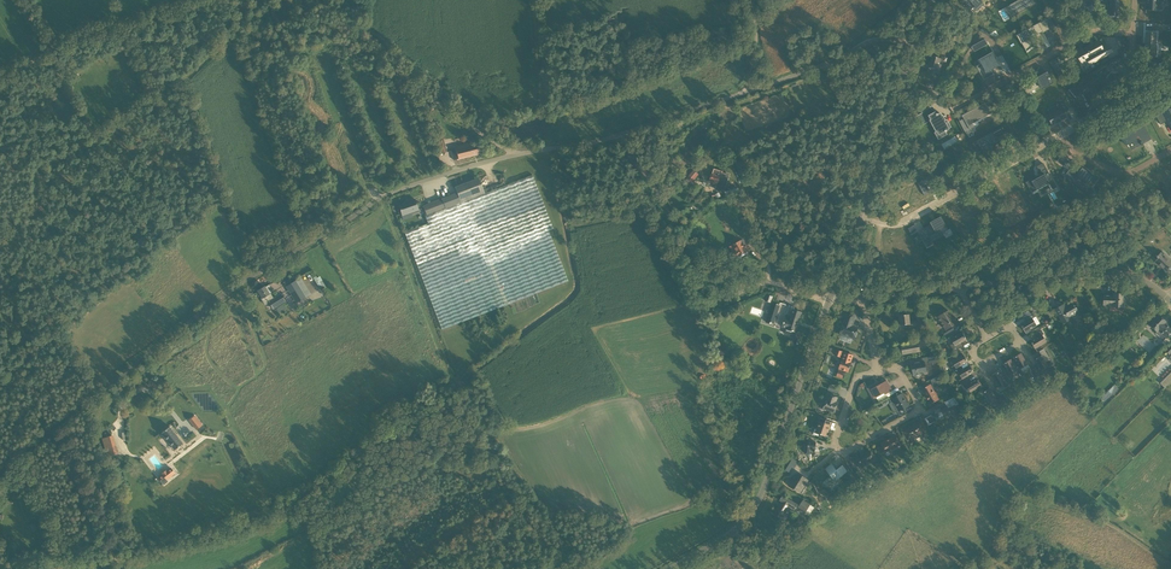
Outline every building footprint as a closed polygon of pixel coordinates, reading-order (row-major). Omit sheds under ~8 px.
[(1008,9),(1013,18),(1035,5),(1032,0),(1019,0),(1020,2),(1008,9)] [(1082,2),(1085,8),(1083,9),(1087,7),(1092,4),(1099,0),(1085,0),(1082,2)] [(1109,13),(1109,16),(1110,16),(1110,13),(1119,14),(1119,16),(1119,14),(1120,0),(1110,0),(1109,13)] [(1158,9),(1159,2),(1159,0),(1147,0),(1147,1),(1147,3),(1146,3),(1146,8),(1158,9)] [(1033,38),(1042,33),(1042,34),(1049,31),(1044,21),(1015,36),(1016,37),(1016,36),(1020,42),(1023,40),(1028,50),(1034,46),(1029,39),(1032,37),(1033,38)] [(1153,47),(1155,47),(1156,41),(1156,37),(1156,36),(1156,34),(1146,34),(1146,33),(1145,33),(1145,40),(1146,40),(1146,44),(1145,44),(1144,57),(1149,57),(1149,58),(1149,57),(1152,58),(1157,58),(1157,51),(1153,51),(1153,47)] [(985,39),(971,47),(972,48),(972,47),(980,42),(983,47),(988,44),(985,39)] [(1090,59),(1092,63),(1105,56),(1102,49),(1101,49),(1097,42),(1093,45),(1090,46),(1088,47),(1086,48),(1086,49),(1084,50),(1084,49),(1082,51),(1079,52),(1084,62),(1090,59)] [(932,64),(931,67),(939,70),(941,65),(939,64),(941,58),(931,55),(929,63),(932,64)] [(993,75),(991,70),(992,69),(994,68),(998,66),(995,60),(993,57),(981,64),(985,71),(981,73),(985,79),(983,80),(984,80),(993,75)] [(1100,73),(1087,83),(1091,88),(1099,81),(1104,87),(1098,92),(1102,96),(1110,90),(1107,87),(1111,84),(1104,75),(1108,72),(1106,69),(1101,73),(1100,73)] [(1019,89),(1019,88),(1009,93),(1011,98),(1013,97),(1014,98),(1020,95),(1020,96),(1022,95),(1023,96),(1029,93),(1029,94),(1035,91),(1036,94),(1042,90),(1036,79),(1032,81),(1031,81),(1024,85),(1025,85),(1026,87),(1020,90),(1019,89)] [(992,112),(987,102),(970,112),(971,113),(966,116),(965,114),(962,116),(967,126),(992,112)] [(1060,123),(1062,122),(1062,123),(1062,122),(1065,121),(1067,119),(1065,115),(1071,112),(1066,104),(1061,107),(1059,105),(1062,111),(1050,118),(1055,126),(1057,125),(1058,125),(1059,124),(1060,125),(1060,124),(1060,123)] [(923,113),(916,117),(918,121),(925,117),(928,122),(930,121),(930,122),(931,123),(931,124),(931,125),(932,124),(933,126),(933,128),(934,128),(935,130),(935,131),(936,132),(934,133),(935,133),(936,135),(935,135),(936,135),(937,137),(938,139),(940,138),(944,136),(946,135),(944,131),(945,131),(945,132),(947,131),(946,130),(948,129),(948,128),(950,127),(948,122),(945,124),(943,120),(944,120),(944,119),(942,117),(942,116),(941,116),(940,113),(937,115),(937,114),(936,114),(931,106),(922,112),(923,113)] [(1156,119),(1160,127),(1167,124),(1170,131),(1170,110),(1156,119)] [(92,113),(85,116),(90,125),(96,121),(92,113)] [(86,119),(84,120),(80,123),(84,130),(90,126),(86,119)] [(1123,134),(1127,141),(1132,149),(1135,147),(1141,144),(1142,146),(1144,145),(1143,143),(1150,139),(1141,124),(1123,134)] [(1001,127),(972,144),(978,153),(982,150),(984,154),(995,148),(994,146),(998,143),(996,139),(1005,134),(1001,127)] [(446,152),(443,140),(442,137),(435,138),(439,154),(446,152)] [(478,143),(472,145),(472,142),(455,146),(456,149),(451,151),(454,160),(481,153),(479,147),(478,143)] [(1057,160),(1057,161),(1064,166),(1068,159),(1062,155),(1058,161),(1057,160)] [(724,172),(722,172),(722,171),(714,169),(709,182),(717,185),(716,189),(723,191),(727,178),(723,177),(724,172)] [(937,176),(948,184),(952,177),(942,169),(937,176)] [(1035,178),(1025,183),(1029,191),(1034,188),(1035,190),(1047,183),(1049,186),(1053,184),(1045,169),(1041,171),(1043,175),(1041,177),(1035,180),(1035,178)] [(693,170),(687,178),(692,182),(698,174),(693,170)] [(1086,181),(1087,181),(1077,172),(1073,176),(1076,179),(1075,180),(1068,173),(1062,179),(1076,192),(1081,187),(1086,192),(1092,186),(1089,183),(1088,183),(1086,181)] [(668,179),(662,182),(665,188),(668,186),(671,184),(672,184),(676,182),(681,181),(685,179),(683,173),(682,174),(677,175),(672,177),(668,179)] [(553,229),(534,180),(532,175),(484,193),(479,178),(455,187),(457,193),(423,206),(426,216),(425,216),(428,223),(405,232),(442,329),(567,281),(549,230),(553,229)] [(928,178),(922,181),(929,194),(935,191),(928,178)] [(1008,212),(1007,213),(1011,221),(1027,211),(1023,204),(1022,205),(1017,196),(1010,200),(1013,205),(1010,207),(1012,210),(1010,211),(1008,212)] [(407,203),(399,205),(402,215),(418,209),(415,199),(406,202),(407,203)] [(925,230),(925,229),(918,233),(924,243),(930,240),(931,241),(942,235),(942,234),(947,230),(940,217),(934,221),(936,224),(925,230)] [(1018,231),(1014,233),(1019,242),(1023,239),(1018,231)] [(749,250),(745,243),(743,243),(741,240),(730,247),(733,253),(733,252),(736,257),(749,250)] [(1154,262),(1159,267),(1160,266),(1167,273),(1170,270),(1170,268),(1170,267),(1170,263),(1167,258),(1168,257),(1164,253),(1163,255),(1161,252),(1156,257),(1158,258),(1154,262)] [(286,287),(289,292),(296,303),(305,297),(298,286),(295,281),(286,287)] [(265,305),(269,302),(273,309),(285,301),(281,294),(273,298),(270,293),(269,294),(265,286),(258,291),(262,298),(261,299),(265,305)] [(1113,307),(1124,308),(1125,308),(1125,294),(1113,293),(1113,297),(1111,297),(1111,292),(1111,296),(1101,295),(1101,291),(1100,303),(1103,303),(1103,305),(1113,306),(1113,307)] [(767,294),(764,301),(771,303),(773,296),(767,294)] [(774,325),(780,305),(772,302),(766,322),(774,325)] [(1072,302),(1065,306),(1064,304),(1055,309),(1063,323),(1072,318),(1070,316),(1078,311),(1072,302)] [(276,308),(279,313),(286,309),(284,304),(276,308)] [(802,312),(794,310),(793,309),(790,317),(786,316),(782,327),(780,327),(778,331),(785,333),(786,329),(795,332),(802,312)] [(946,330),(958,323),(954,316),(952,318),(948,310),(938,316),(946,330)] [(1021,325),(1025,332),(1036,326),(1032,319),(1035,317),(1033,312),(1025,317),(1028,321),(1021,325)] [(840,334),(854,339),(858,328),(850,325),(851,323),(852,324),(855,317),(847,314),(844,323),(843,323),(840,334)] [(909,321),(909,315),(900,315),(901,325),(909,324),(909,327),(916,327),(915,321),(909,321)] [(1150,325),(1150,326),(1156,332),(1155,333),(1160,337),(1162,335),(1166,338),(1162,343),(1165,346),(1170,340),(1167,337),(1170,333),(1170,328),(1166,324),(1166,325),(1165,323),(1166,322),(1159,315),(1150,325)] [(1031,341),(1035,349),(1046,342),(1042,335),(1044,334),(1042,331),(1036,334),(1037,337),(1031,341)] [(966,340),(962,332),(951,339),(953,343),(950,345),(954,351),(962,347),(960,343),(966,340)] [(901,346),(903,356),(920,353),(918,343),(901,346)] [(853,355),(844,352),(842,352),(842,351),(837,349),(836,350),(830,348),(829,353),(835,355),(840,357),(839,359),(842,360),(839,369),(839,370),(838,370),(836,376),(842,378),(844,372),(843,372),(844,371),(848,372),(850,366),(849,366),(850,363),(851,364),(851,363),(850,363),(853,355)] [(1042,355),(1034,360),(1038,366),(1035,368),(1040,376),(1046,372),(1044,369),(1048,366),(1046,363),(1051,360),(1044,349),(1039,351),(1042,355)] [(1013,363),(1017,371),(1019,374),(1022,372),(1020,369),(1027,364),(1021,354),(1023,353),(1023,352),(1015,357),(1014,358),(1016,361),(1013,363)] [(928,357),(928,361),(929,363),(939,362),(937,355),(928,357)] [(961,366),(967,362),(963,355),(952,361),(955,365),(951,367),(955,373),(958,371),(963,369),(961,366)] [(1006,375),(1006,376),(1011,384),(1014,382),(1012,378),(1015,376),(1013,373),(1017,371),(1013,363),(1011,359),(1005,363),(1003,364),(1007,370),(1004,372),(1006,375)] [(926,373),(924,361),(911,364),(913,375),(914,375),(915,377),(916,378),(918,378),(919,377),(920,376),(921,374),(926,373)] [(969,365),(963,369),(958,371),(962,378),(959,380),(961,384),(969,379),(967,376),(973,372),(969,365)] [(1041,377),(1040,376),(1035,368),(1031,371),(1036,380),(1041,377)] [(999,387),(1003,384),(1005,388),(1011,384),(1006,376),(1003,378),(1000,372),(991,377),(992,376),(999,387)] [(1165,388),(1170,382),(1170,373),(1160,383),(1165,388)] [(970,382),(969,379),(961,384),(965,390),(968,388),(970,392),(981,386),(977,379),(970,382)] [(875,384),(874,384),(867,388),(872,396),(874,395),(876,398),(884,393),(885,394),(892,390),(886,380),(884,382),(883,382),(882,383),(877,386),(876,385),(875,384)] [(927,400),(930,404),(939,399),(930,384),(921,389),(926,398),(927,398),(928,399),(927,400)] [(1001,401),(997,393),(994,395),(990,388),(983,393),(989,404),(993,401),(995,404),(1001,401)] [(893,401),(899,411),(897,412),(900,416),(907,412),(905,408),(908,406),(903,398),(904,397),(902,393),(900,394),(898,391),(888,397),(891,402),(893,401)] [(838,402),(836,402),(838,398),(828,394),(827,399),(826,399),(825,403),(823,402),(821,408),(821,409),(825,411),(826,409),(834,412),(838,402)] [(931,416),(935,423),(945,417),(945,418),(951,415),(954,421),(961,416),(955,406),(957,405),(954,400),(948,403),(949,405),(941,410),(940,408),(939,408),(937,409),(936,410),(935,410),(934,410),(934,411),(935,410),(936,410),(937,413),(931,416)] [(188,420),(196,430),(203,424),(195,414),(188,420)] [(818,436),(819,434),(825,436),(828,428),(829,428),(831,422),(820,418),(817,429),(815,428),(813,434),(818,436)] [(904,430),(902,431),(907,441),(908,441),(910,446),(916,443),(914,439),(921,434),(923,438),(929,435),(926,430),(921,421),(916,423),(917,424),(914,426),(913,425),(908,428),(907,427),(903,429),(904,430)] [(183,444),(170,427),(162,434),(175,451),(183,444)] [(886,440),(880,443),(885,452),(892,448),(893,450),(901,445),(896,436),(886,441),(886,440)] [(816,447),(816,442),(808,442),(804,445),(804,452),(806,452),(806,453),(809,457),(815,458),(819,455),(819,450),(818,450),(818,449),(817,447),(816,447)] [(115,444),(106,447),(108,456),(118,453),(115,444)] [(871,463),(870,462),(875,459),(870,451),(862,455),(861,454),(855,458),(857,461),(855,462),(856,465),(858,467),(859,466),(861,469),(871,463)] [(791,458),(786,470),(792,473),(798,461),(791,458)] [(842,465),(837,469),(836,470),(831,463),(825,468),(835,481),(847,471),(842,465)] [(166,470),(161,474),(162,475),(158,478),(164,485),(168,482),(166,479),(175,473),(171,468),(167,471),(166,470)] [(864,477),(858,470),(854,474),(859,481),(864,477)] [(856,479),(851,473),(846,477),(851,483),(856,479)] [(800,493),(808,480),(798,474),(795,479),(793,478),(789,485),(798,491),(796,494),(799,496),(801,493),(800,493)] [(798,505),(782,495),(779,500),(782,502),(781,504),(780,506),(779,505),(777,510),(776,509),(773,513),(781,518),(789,506),(795,510),(798,505)] [(803,499),(799,507),(811,515),(815,507),(803,499)] [(26,525),(29,532),(37,530),(35,523),(26,525)]
